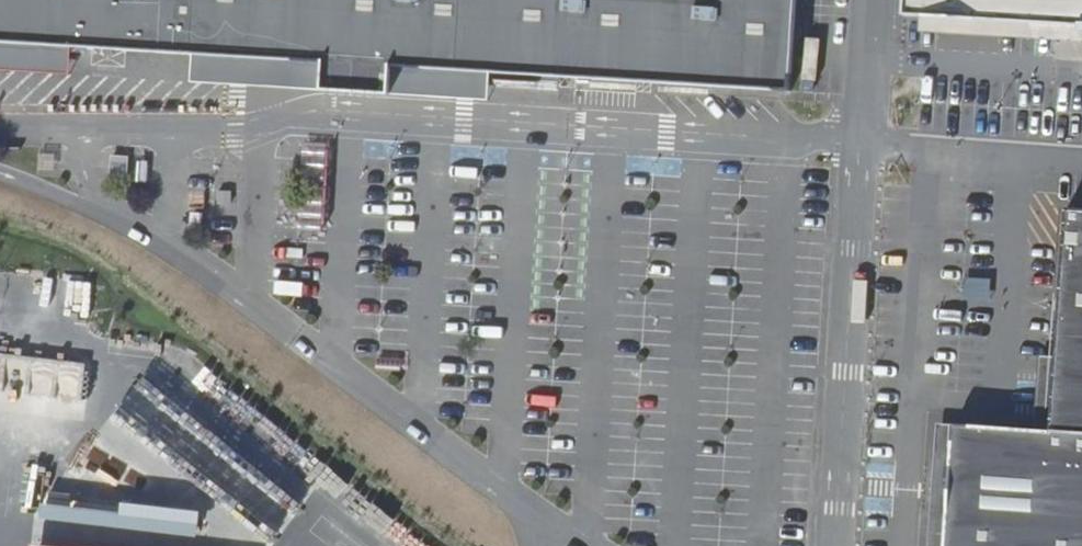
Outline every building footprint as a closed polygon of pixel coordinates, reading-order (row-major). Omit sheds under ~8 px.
[(71,75),(73,47),(194,54),(294,61),(292,89),(457,99),(459,71),(492,73),(666,84),(792,92),(798,0),(0,0),(0,70),(71,75)] [(905,15),(1081,25),(1081,31),(1081,0),(906,0),(905,15)] [(294,61),(194,54),(193,83),(292,89),(294,61)] [(492,73),(459,71),(457,99),(491,101),(492,73)] [(1081,435),(1081,211),(1065,210),(1048,433),(1081,435)] [(1048,433),(951,425),(948,469),(931,468),(928,511),(945,512),(943,545),(1081,545),(1081,435),(1048,433)]
